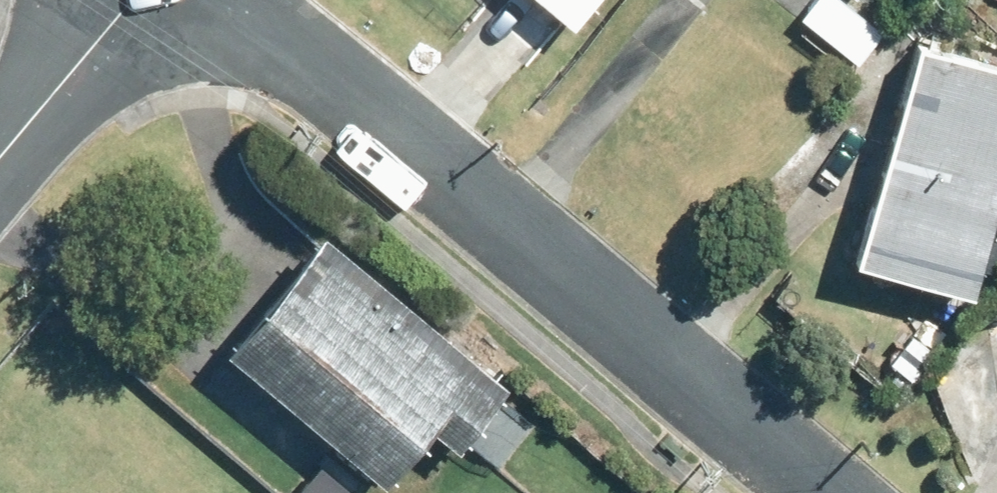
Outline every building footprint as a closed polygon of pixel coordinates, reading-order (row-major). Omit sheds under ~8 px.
[(566,33),(593,0),(529,0),(566,33)] [(799,20),(855,65),(878,35),(835,0),(815,0),(799,20)] [(846,268),(967,304),(996,206),(996,70),(914,48),(846,268)] [(516,392),(334,235),(237,348),(393,483),(440,427),(466,450),(516,392)]
